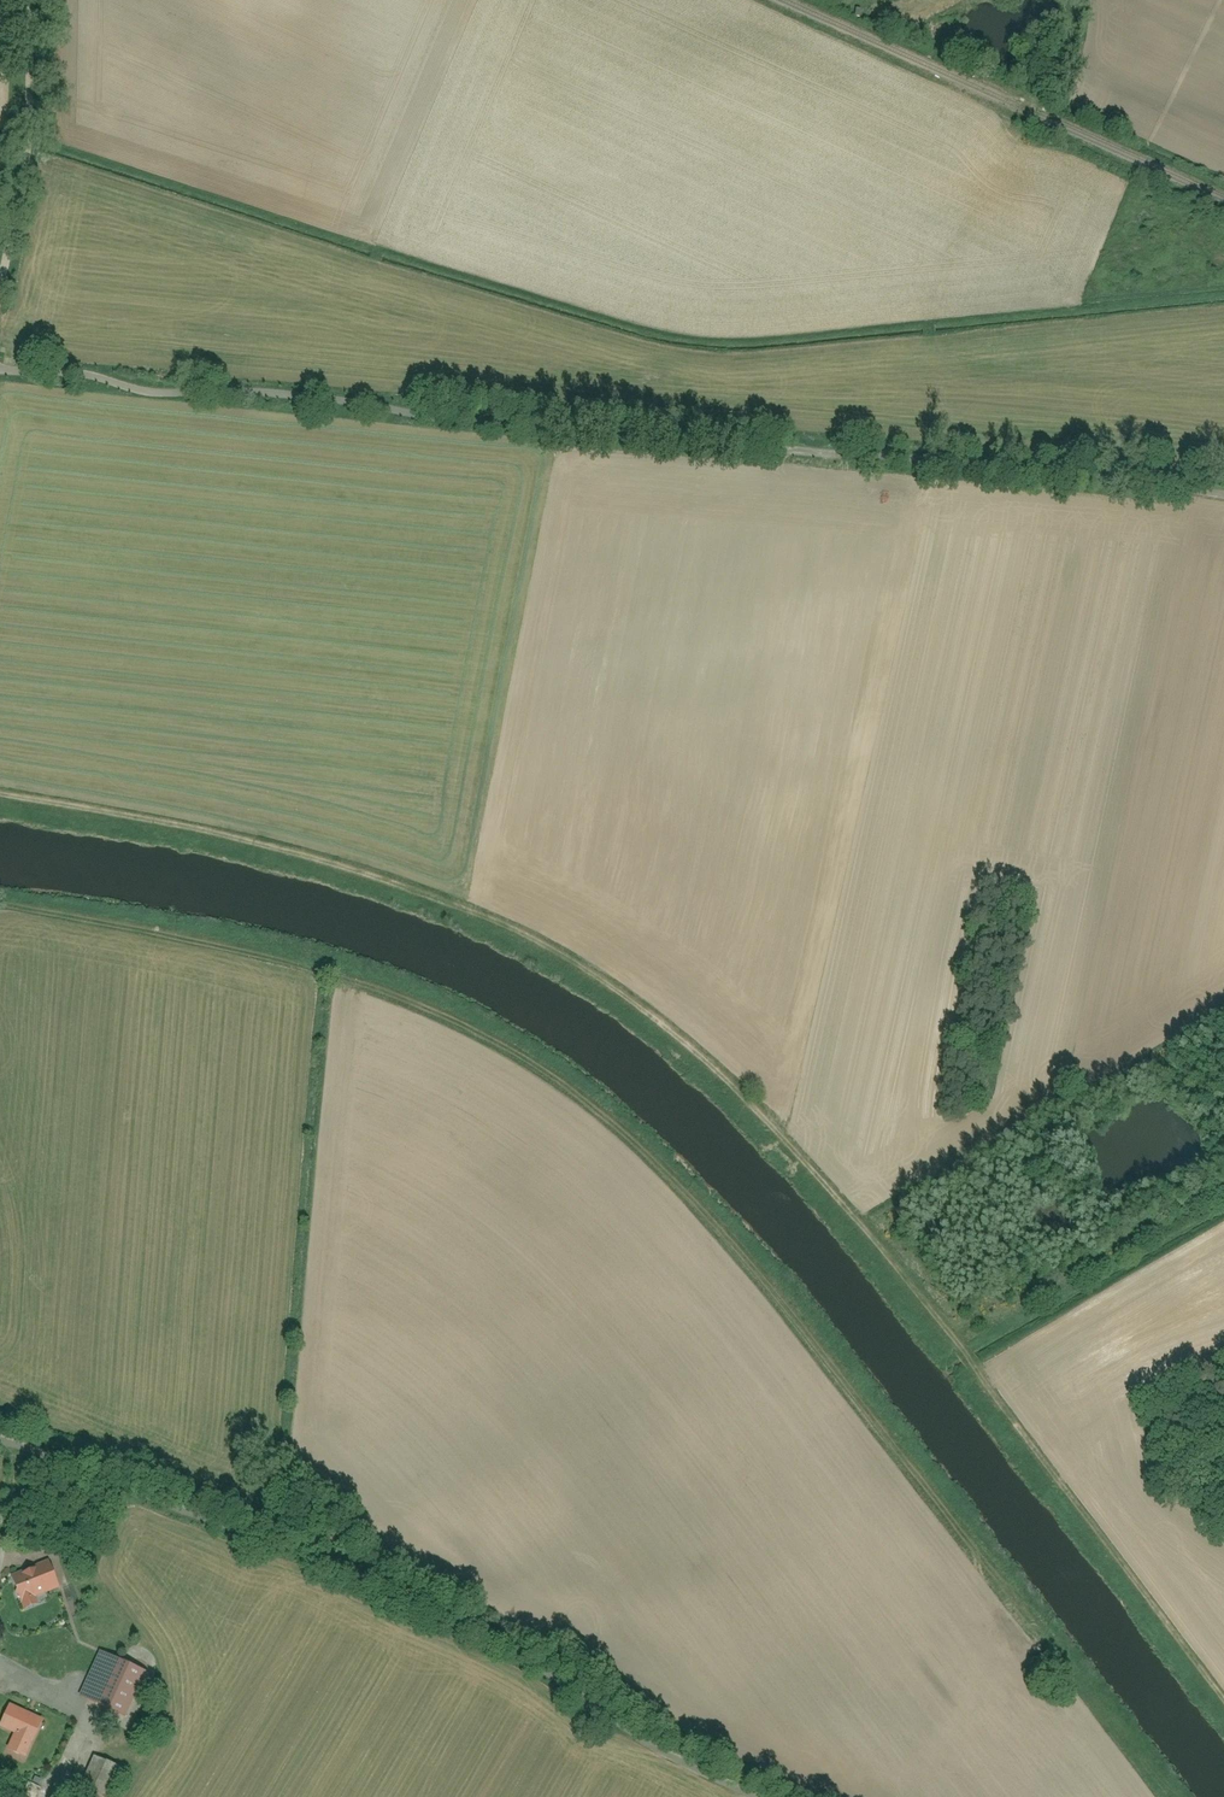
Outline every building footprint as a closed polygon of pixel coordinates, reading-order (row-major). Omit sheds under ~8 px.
[(39,1607),(36,1597),(62,1590),(56,1567),(14,1579),(20,1601),(24,1600),(27,1611),(39,1607)] [(99,1652),(79,1697),(124,1718),(145,1672),(99,1652)] [(46,1708),(43,1715),(16,1702),(7,1722),(34,1735),(27,1749),(62,1765),(80,1724),(46,1708)] [(13,1752),(3,1772),(41,1790),(51,1770),(13,1752)] [(77,1796),(113,1796),(124,1774),(95,1760),(77,1796)]
